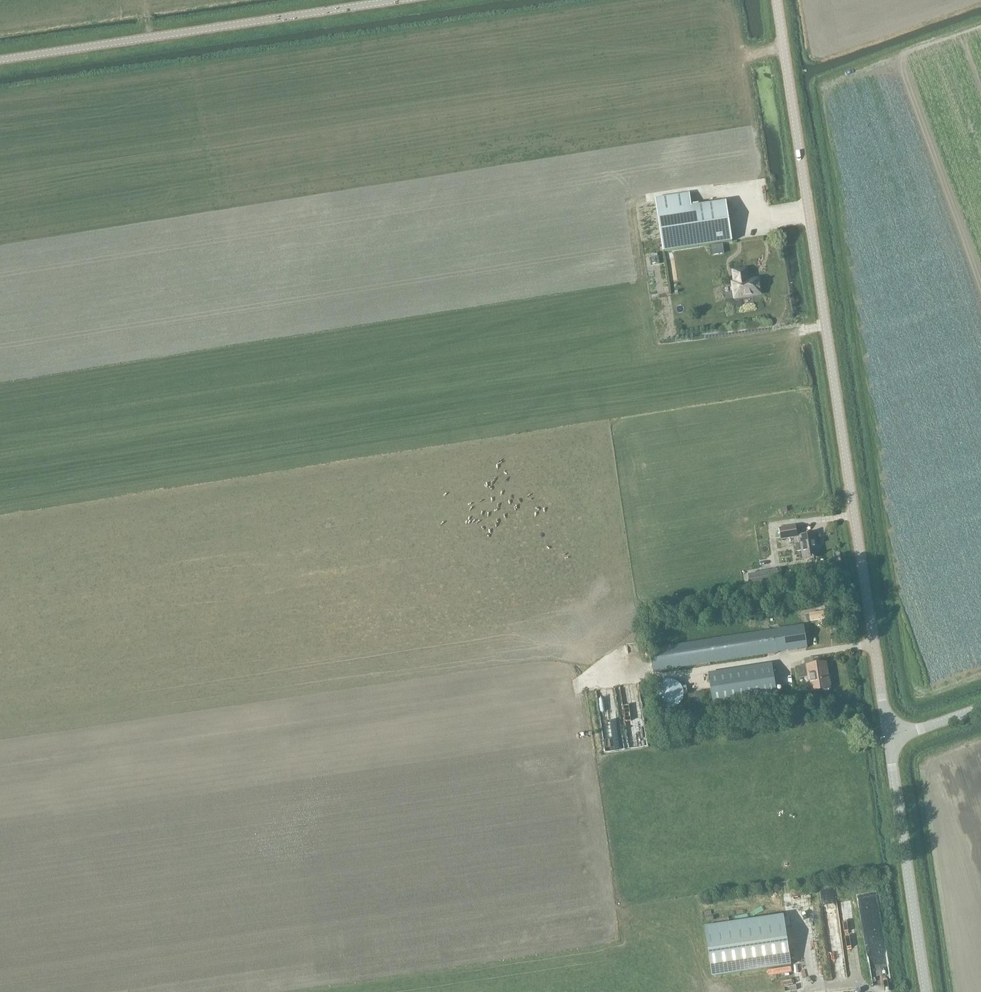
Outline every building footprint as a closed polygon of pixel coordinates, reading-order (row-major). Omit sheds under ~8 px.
[(663,253),(732,242),(726,203),(692,208),(690,194),(655,199),(663,253)] [(722,244),(710,246),(712,255),(724,253),(722,244)] [(735,298),(761,294),(758,280),(748,281),(746,270),(733,272),(735,283),(733,284),(735,298)] [(783,540),(797,538),(795,529),(782,531),(783,540)] [(814,535),(800,537),(801,545),(797,546),(798,553),(802,552),(803,560),(812,559),(814,559),(814,558),(818,558),(814,535)] [(751,597),(781,591),(777,570),(747,575),(751,597)] [(831,609),(811,612),(813,619),(832,616),(831,609)] [(653,671),(807,648),(804,627),(650,650),(653,671)] [(830,690),(826,664),(796,668),(797,679),(808,678),(811,693),(830,690)] [(769,702),(769,697),(776,696),(772,665),(709,674),(713,705),(715,715),(739,711),(738,702),(754,699),(755,705),(764,703),(769,702)] [(679,685),(678,684),(676,683),(675,682),(674,681),(672,681),(671,681),(669,680),(668,680),(666,681),(665,681),(663,681),(662,682),(661,682),(659,683),(658,684),(657,685),(656,686),(655,688),(655,689),(654,690),(654,692),(653,693),(653,695),(653,696),(653,698),(654,699),(654,701),(655,702),(655,703),(656,705),(657,706),(658,707),(659,708),(661,709),(662,709),(664,710),(665,710),(666,711),(668,711),(669,711),(671,710),(672,710),(674,710),(675,709),(677,708),(678,707),(679,706),(680,705),(681,704),(682,703),(682,701),(683,700),(683,699),(683,697),(683,696),(683,694),(683,693),(683,691),(682,690),(682,688),(681,687),(680,686),(679,685)] [(705,928),(712,977),(791,966),(784,916),(705,928)]
